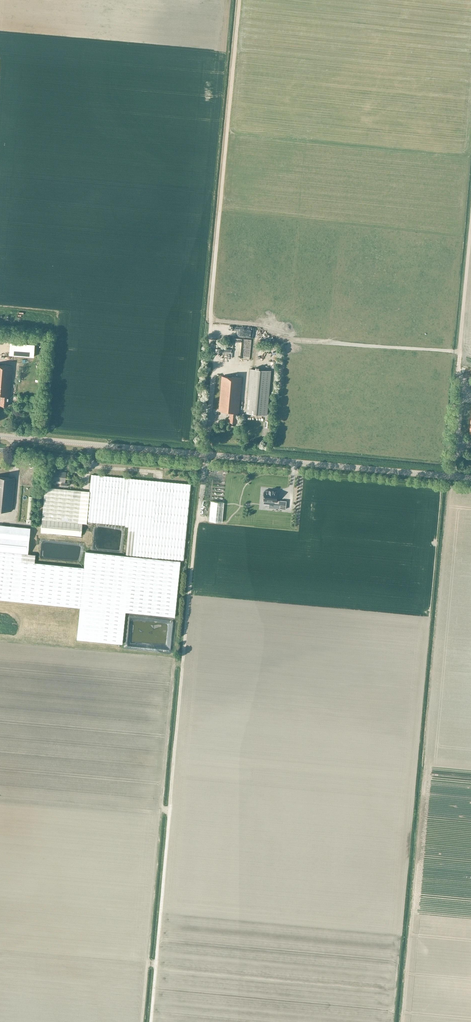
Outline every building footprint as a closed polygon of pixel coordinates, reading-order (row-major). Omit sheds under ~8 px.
[(9,355),(33,357),(34,345),(10,343),(9,355)] [(12,366),(0,365),(0,395),(1,395),(0,400),(0,405),(8,406),(9,396),(12,366)] [(247,413),(268,415),(272,371),(251,369),(247,413)] [(239,412),(242,378),(223,376),(219,410),(231,411),(230,417),(229,417),(229,422),(238,422),(239,412)] [(61,486),(67,486),(67,483),(65,483),(66,472),(54,471),(53,480),(61,480),(61,486)] [(90,492),(45,488),(41,532),(81,536),(82,521),(119,525),(119,526),(128,527),(126,554),(184,560),(190,484),(91,474),(90,492)] [(12,510),(15,478),(0,477),(0,509),(12,510)] [(263,491),(263,495),(264,495),(264,500),(264,503),(270,504),(269,507),(280,508),(286,509),(286,501),(281,500),(280,501),(277,500),(278,492),(278,491),(277,491),(273,491),(273,490),(272,490),(272,491),(273,491),(270,491),(270,490),(270,491),(265,490),(265,491),(263,491)] [(210,500),(208,520),(222,521),(224,502),(210,500)] [(0,524),(0,538),(29,541),(30,528),(0,524)] [(0,538),(0,551),(28,553),(29,541),(0,538)] [(0,551),(0,599),(80,607),(77,639),(122,643),(125,612),(175,617),(180,561),(85,551),(84,567),(34,562),(35,554),(0,551)]
